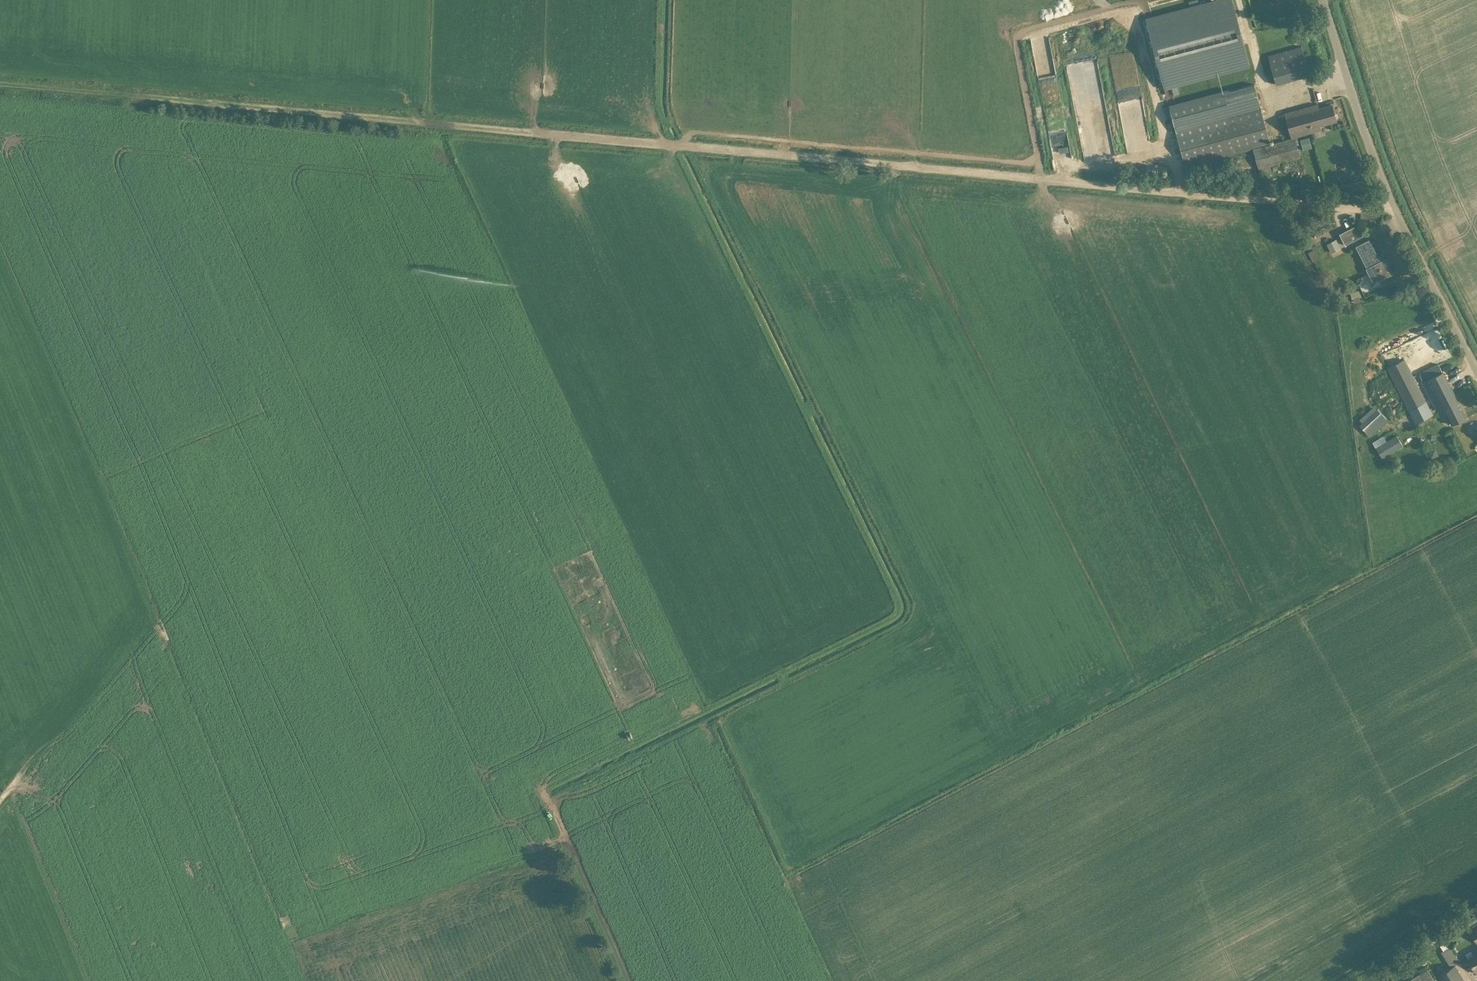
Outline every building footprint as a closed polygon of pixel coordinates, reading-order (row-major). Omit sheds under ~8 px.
[(1250,65),(1232,0),(1219,0),(1146,19),(1146,18),(1165,89),(1164,87),(1171,85),(1174,95),(1179,93),(1177,84),(1250,65)] [(1301,46),(1268,55),(1276,84),(1309,75),(1301,46)] [(1270,143),(1259,104),(1254,83),(1229,90),(1228,88),(1167,105),(1173,127),(1185,166),(1270,143)] [(1311,156),(1318,154),(1328,152),(1321,125),(1337,120),(1332,105),(1319,108),(1318,104),(1308,106),(1284,113),(1290,137),(1308,132),(1310,140),(1307,141),(1311,156)] [(1300,158),(1295,137),(1253,149),(1258,169),(1300,158)] [(1345,245),(1363,236),(1357,224),(1339,234),(1345,245)] [(1336,239),(1328,243),(1327,244),(1326,244),(1331,253),(1341,248),(1336,239)] [(1374,283),(1377,281),(1394,273),(1386,258),(1381,261),(1369,239),(1361,244),(1356,246),(1367,268),(1366,268),(1374,283)] [(1313,261),(1318,258),(1314,249),(1308,252),(1313,261)] [(1341,292),(1333,275),(1325,279),(1333,296),(1341,292)] [(1353,298),(1360,297),(1361,297),(1360,290),(1350,292),(1352,299),(1353,298)] [(1426,402),(1425,399),(1414,376),(1405,359),(1387,368),(1408,411),(1413,408),(1426,402)] [(1432,407),(1430,408),(1430,409),(1424,412),(1427,418),(1437,413),(1439,417),(1445,414),(1451,425),(1466,417),(1443,371),(1442,371),(1439,364),(1419,374),(1423,381),(1422,382),(1429,397),(1428,397),(1430,400),(1431,400),(1435,408),(1433,409),(1432,407)] [(1360,425),(1369,435),(1387,418),(1378,409),(1363,423),(1360,425)] [(1392,438),(1375,448),(1382,459),(1399,449),(1392,438)] [(1453,938),(1457,932),(1451,929),(1448,935),(1453,938)] [(1443,950),(1441,951),(1451,967),(1439,974),(1443,980),(1463,980),(1465,980),(1455,965),(1460,962),(1450,945),(1448,947),(1445,942),(1440,945),(1443,950)] [(1472,951),(1474,954),(1467,958),(1476,973),(1476,948),(1472,951)] [(1434,980),(1427,969),(1427,970),(1420,974),(1424,980),(1434,980)]
